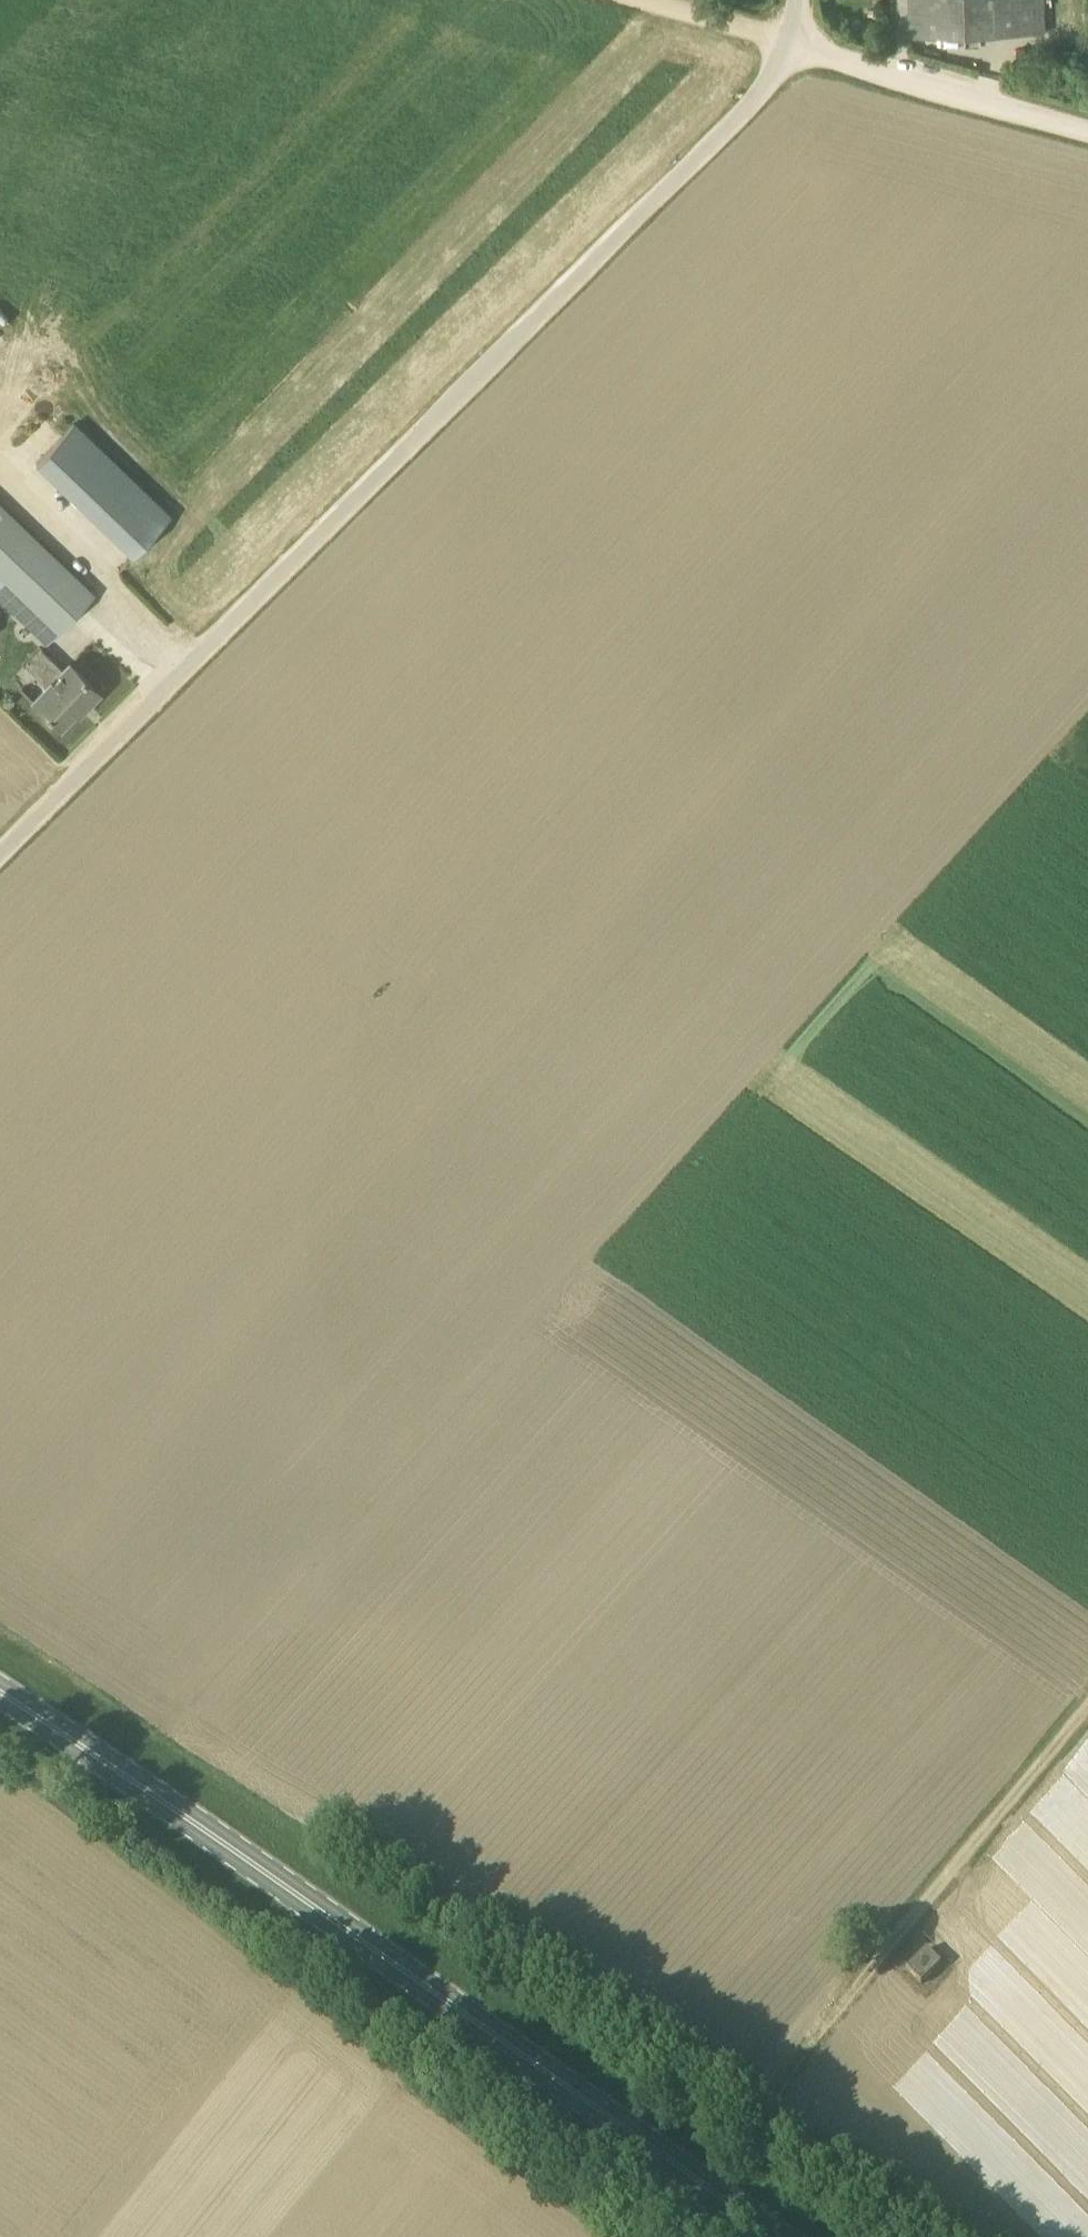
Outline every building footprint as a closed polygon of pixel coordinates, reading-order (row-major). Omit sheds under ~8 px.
[(911,35),(1045,32),(1045,0),(910,0),(911,35)] [(28,460),(129,553),(169,510),(68,417),(28,460)] [(4,601),(48,643),(95,594),(76,576),(0,502),(0,597),(4,601)] [(70,663),(63,670),(40,648),(25,665),(48,686),(34,701),(59,724),(80,703),(83,706),(98,690),(70,663)] [(942,1965),(929,1950),(908,1970),(921,1985),(942,1965)]
